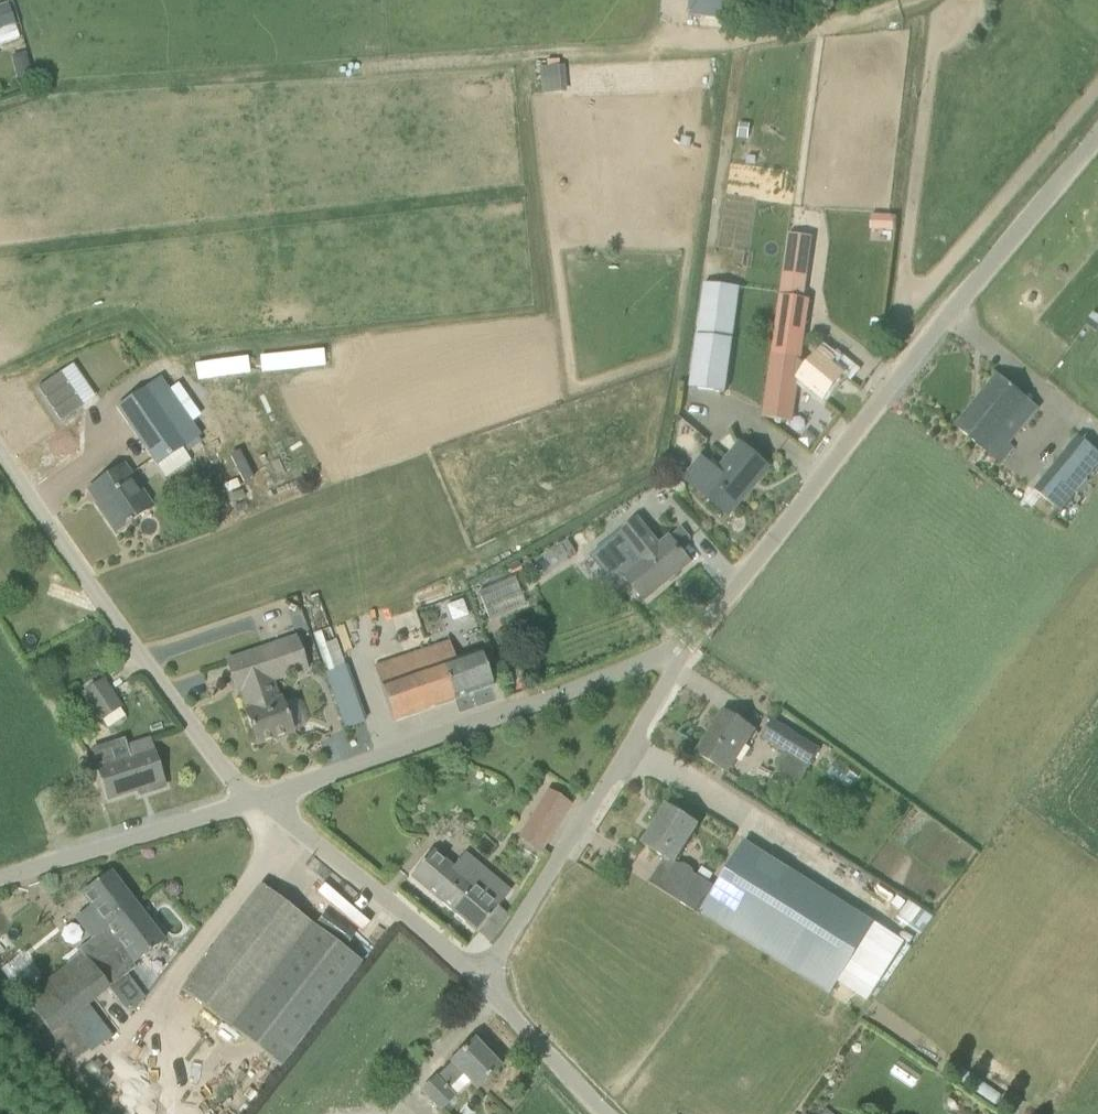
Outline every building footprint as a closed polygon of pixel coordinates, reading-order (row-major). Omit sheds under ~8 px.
[(722,17),(722,0),(687,0),(687,16),(722,17)] [(13,63),(28,60),(27,54),(12,57),(13,63)] [(564,92),(564,66),(541,66),(541,92),(564,92)] [(891,238),(892,214),(872,214),(871,238),(891,238)] [(789,235),(782,284),(794,285),(801,236),(789,235)] [(739,286),(703,282),(690,387),(727,391),(728,388),(740,390),(742,373),(729,372),(739,286)] [(799,380),(816,393),(825,400),(844,376),(832,366),(836,361),(822,350),(808,367),(801,361),(809,300),(781,296),(772,357),(787,360),(788,362),(780,372),(795,385),(799,380)] [(61,421),(82,406),(60,374),(39,389),(61,421)] [(1038,409),(998,377),(957,427),(1003,465),(1016,448),(1010,443),(1038,409)] [(117,408),(157,466),(201,436),(160,378),(117,408)] [(1062,511),(1097,466),(1097,451),(1078,435),(1025,502),(1033,508),(1038,500),(1044,505),(1048,500),(1062,511)] [(684,478),(701,493),(729,515),(769,468),(741,445),(721,470),(704,456),(684,478)] [(89,490),(117,532),(153,508),(124,466),(89,490)] [(671,538),(659,548),(640,518),(620,533),(642,562),(625,576),(644,600),(691,562),(671,538)] [(681,547),(692,538),(681,526),(671,534),(681,547)] [(311,635),(325,673),(344,666),(335,641),(326,645),(321,632),(311,635)] [(297,639),(261,651),(271,681),(307,668),(297,639)] [(375,668),(393,722),(493,687),(481,652),(456,660),(450,642),(375,668)] [(293,732),(290,722),(282,700),(279,701),(271,681),(261,651),(227,663),(238,693),(242,691),(249,712),(250,712),(246,713),(257,745),(293,732)] [(346,729),(365,722),(344,666),(325,673),(346,729)] [(121,707),(103,681),(83,694),(101,721),(121,707)] [(755,730),(742,722),(724,711),(697,753),(727,773),(755,730)] [(819,750),(796,735),(773,721),(763,737),(785,752),(778,764),(781,772),(798,783),(819,750)] [(130,758),(98,768),(108,799),(164,781),(150,740),(126,747),(130,758)] [(571,806),(548,791),(519,837),(542,852),(571,806)] [(900,939),(876,924),(746,842),(717,888),(709,883),(714,874),(702,867),(697,876),(695,874),(693,869),(685,864),(680,865),(677,863),(700,826),(667,806),(643,844),(666,858),(650,883),(701,915),(703,914),(832,995),(839,983),(863,999),(900,939)] [(827,826),(824,822),(818,821),(813,824),(812,830),(816,835),(821,836),(826,832),(827,826)] [(489,942),(508,919),(510,917),(498,907),(507,896),(462,858),(454,868),(433,851),(411,877),(489,942)] [(120,916),(135,905),(111,873),(84,894),(93,906),(78,918),(93,939),(79,950),(82,954),(83,953),(107,984),(125,970),(112,953),(123,945),(118,939),(130,930),(120,916)] [(281,1067),(362,962),(262,886),(181,991),(281,1067)] [(128,974),(136,968),(133,965),(163,942),(135,905),(120,916),(130,930),(118,939),(123,945),(112,953),(125,970),(107,984),(106,984),(110,988),(109,989),(124,1009),(125,1011),(127,1011),(129,1012),(132,1012),(134,1012),(146,999),(128,974)] [(109,989),(110,988),(106,984),(107,984),(83,953),(82,954),(23,999),(50,1034),(72,1063),(88,1049),(67,1021),(109,989)] [(474,1041),(423,1090),(442,1109),(470,1082),(478,1089),(500,1068),(474,1041)]
